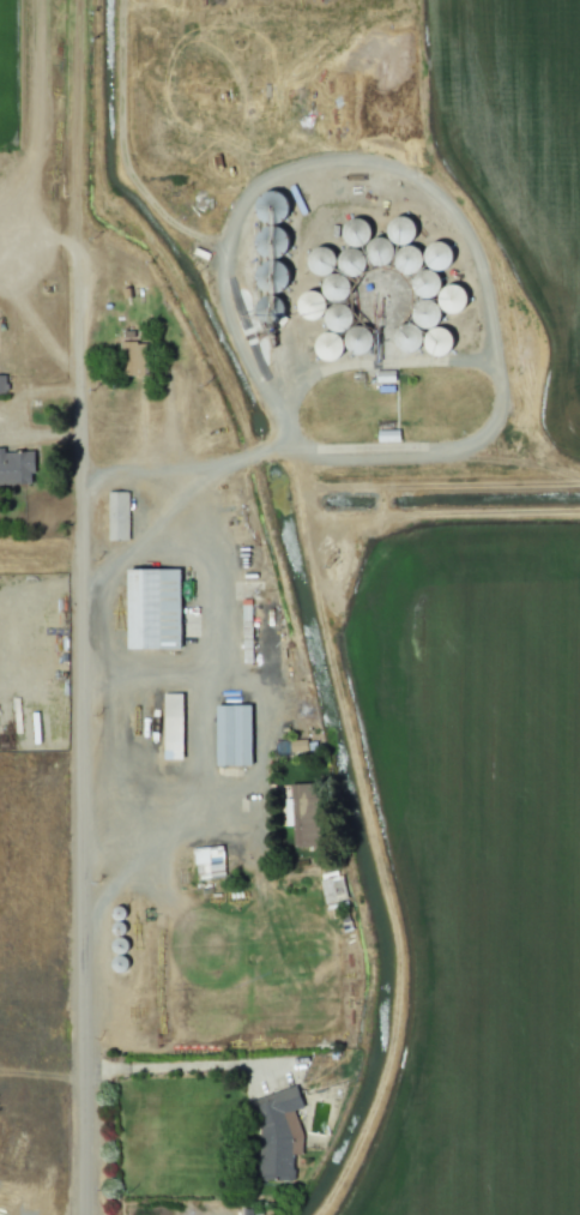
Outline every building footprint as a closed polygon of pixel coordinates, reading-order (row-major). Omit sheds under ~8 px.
[(402,347),(457,357),(430,272),(452,265),(446,245),(439,243),(419,250),(414,235),(417,221),(397,217),(391,219),(388,235),(373,239),(365,215),(341,222),(349,249),(340,252),(312,247),(307,272),(325,275),(321,292),(302,288),(298,308),(300,315),(324,320),(316,363),(371,346),(349,293),(352,276),(381,266),(416,273),(402,347)] [(453,280),(436,294),(453,315),(470,300),(453,280)] [(119,342),(120,374),(144,373),(143,341),(119,342)] [(34,482),(32,450),(2,451),(2,446),(0,446),(0,483),(34,482)] [(107,540),(127,540),(127,491),(107,491),(107,540)] [(180,649),(180,569),(127,569),(126,648),(180,649)] [(181,692),(162,693),(163,759),(182,758),(181,692)] [(252,765),(250,704),(215,704),(216,765),(252,765)] [(285,752),(306,751),(306,739),(284,740),(285,752)] [(285,825),(292,825),(292,847),(316,847),(314,783),(290,783),(290,798),(284,798),(285,825)] [(191,849),(195,880),(224,876),(218,844),(191,849)] [(318,880),(324,904),(346,898),(340,874),(318,880)] [(250,1100),(258,1125),(259,1179),(291,1179),(292,1178),(292,1155),(301,1153),(301,1133),(292,1109),(302,1107),(295,1085),(250,1100)]
